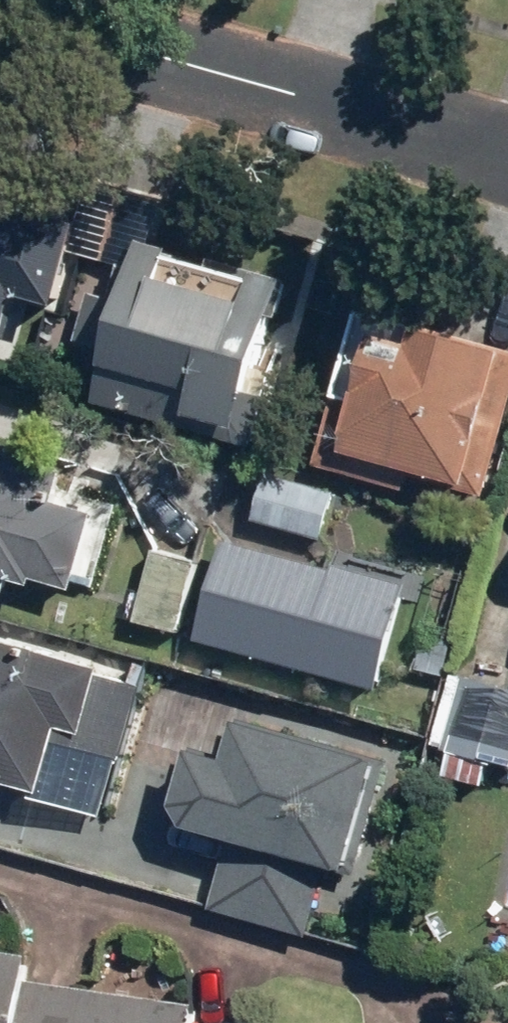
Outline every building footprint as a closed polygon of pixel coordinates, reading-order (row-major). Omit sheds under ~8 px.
[(35,251),(0,188),(0,271),(35,251)] [(94,402),(241,444),(288,281),(141,240),(133,268),(116,263),(106,298),(88,293),(75,338),(109,348),(94,402)] [(507,394),(507,351),(467,340),(353,308),(308,468),(474,515),(507,394)] [(7,592),(10,579),(34,586),(36,579),(77,590),(100,509),(70,501),(81,461),(0,439),(0,590),(7,592)] [(247,516),(316,535),(330,486),(261,467),(247,516)] [(196,639),(383,689),(411,585),(225,534),(196,639)] [(129,618),(174,629),(193,557),(147,545),(129,618)] [(43,796),(63,726),(88,733),(107,667),(0,637),(0,784),(43,796)] [(507,767),(507,687),(446,670),(425,745),(507,767)] [(164,857),(327,903),(363,776),(234,740),(226,770),(191,760),(164,857)] [(191,1004),(19,982),(23,956),(0,953),(0,1022),(189,1022),(191,1004)]
